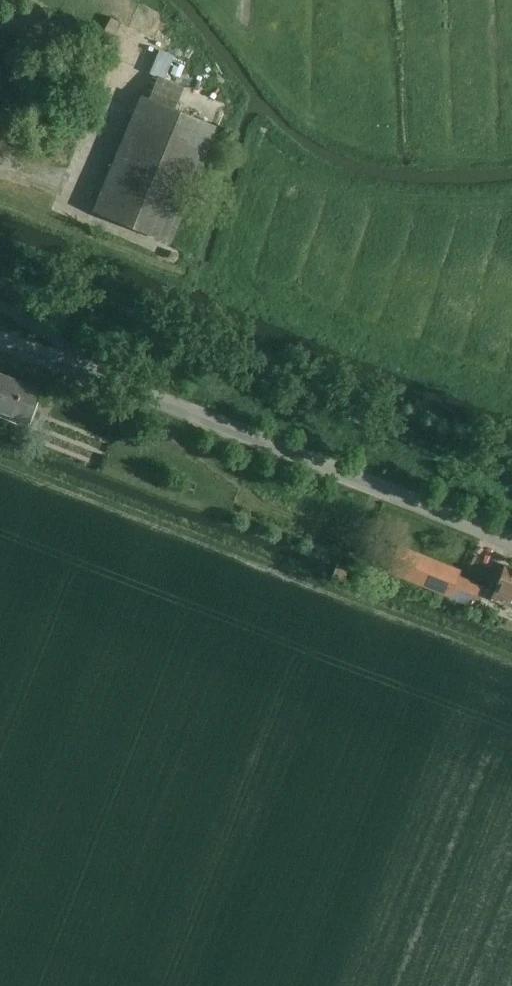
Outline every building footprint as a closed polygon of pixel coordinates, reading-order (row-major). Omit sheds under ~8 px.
[(150,72),(150,73),(158,76),(164,79),(174,55),(160,49),(151,69),(150,72)] [(176,63),(172,72),(178,74),(182,66),(176,63)] [(141,95),(93,210),(171,242),(219,127),(218,127),(175,109),(149,98),(141,95)] [(175,261),(179,253),(171,250),(167,257),(175,261)] [(25,421),(38,388),(0,373),(0,411),(25,421)] [(371,532),(363,554),(387,564),(396,542),(371,532)] [(398,550),(389,573),(447,597),(450,589),(479,601),(485,587),(456,575),(457,574),(398,550)] [(496,588),(498,588),(495,596),(507,601),(510,593),(511,594),(511,567),(507,565),(496,588)]
